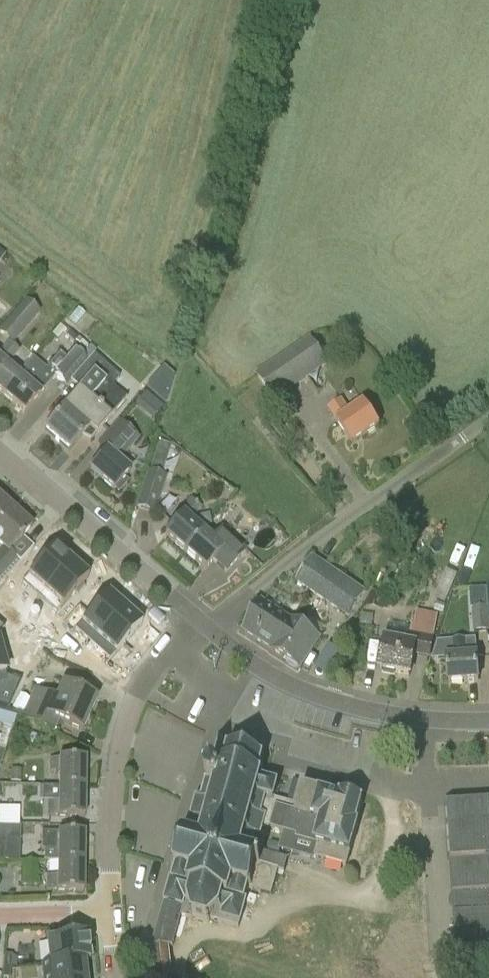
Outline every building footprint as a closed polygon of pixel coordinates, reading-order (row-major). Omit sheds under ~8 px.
[(8,366),(20,352),(12,346),(40,313),(25,300),(0,330),(0,335),(8,342),(0,351),(0,392),(3,394),(19,376),(8,366)] [(255,374),(273,402),(327,366),(309,338),(255,374)] [(70,382),(79,390),(44,430),(69,451),(81,437),(90,441),(128,397),(96,371),(103,363),(93,355),(70,382)] [(170,398),(175,370),(156,367),(151,394),(170,398)] [(41,371),(29,385),(19,376),(3,394),(24,413),(52,380),(41,371)] [(148,390),(138,401),(157,417),(166,405),(148,390)] [(364,404),(351,413),(342,399),(328,408),(352,445),(379,426),(364,404)] [(130,471),(120,462),(140,439),(119,420),(96,445),(105,453),(90,470),(113,490),(130,471)] [(135,508),(154,515),(166,478),(147,472),(135,508)] [(13,510),(0,499),(0,524),(13,510)] [(179,512),(182,515),(165,534),(185,552),(204,531),(192,520),(202,509),(191,499),(179,512)] [(13,510),(0,524),(0,546),(1,547),(0,549),(0,583),(19,561),(9,552),(23,538),(32,527),(13,510)] [(235,539),(233,540),(221,529),(213,539),(204,531),(185,552),(204,569),(212,560),(226,572),(245,551),(243,549),(244,548),(245,547),(245,546),(245,544),(245,542),(244,540),(242,539),(240,538),(238,538),(237,538),(235,539)] [(25,560),(8,579),(18,588),(22,584),(38,599),(71,562),(68,559),(70,556),(60,547),(58,550),(54,547),(49,552),(35,569),(25,560)] [(295,582),(322,600),(339,575),(313,557),(295,582)] [(71,562),(38,599),(56,614),(52,618),(62,626),(79,607),(69,599),(88,577),(85,574),(87,571),(77,562),(74,565),(71,562)] [(365,593),(339,575),(322,600),(348,618),(365,593)] [(79,607),(62,626),(72,635),(75,631),(92,646),(124,609),(121,606),(124,603),(114,594),(111,597),(107,594),(88,616),(79,607)] [(244,631),(271,649),(288,622),(260,605),(244,631)] [(488,632),(488,622),(488,608),(472,609),(474,633),(488,632)] [(124,609),(92,646),(109,661),(105,665),(115,674),(132,654),(122,646),(129,638),(142,624),(138,621),(141,618),(131,609),(128,612),(124,609)] [(410,676),(414,657),(430,660),(438,615),(416,611),(412,634),(409,633),(407,644),(385,640),(379,670),(410,676)] [(306,621),(301,629),(288,622),(271,649),(271,650),(290,662),(290,665),(296,669),(299,668),(302,669),(319,640),(317,639),(322,631),(306,621)] [(477,655),(467,656),(466,640),(451,642),(452,657),(448,657),(449,683),(479,680),(477,655)] [(318,668),(326,672),(338,650),(330,646),(318,668)] [(0,658),(0,707),(7,709),(20,682),(17,681),(6,678),(0,658)] [(63,685),(57,699),(34,688),(21,717),(54,733),(59,721),(83,731),(97,701),(63,685)] [(12,729),(17,714),(0,708),(0,725),(12,729)] [(279,871),(284,872),(288,858),(261,851),(265,838),(261,836),(263,826),(296,836),(295,839),(318,846),(315,859),(346,867),(350,855),(351,855),(358,825),(357,824),(363,802),(340,795),(339,799),(335,797),(331,796),(320,793),(317,787),(306,784),(301,787),(296,806),(274,799),(277,784),(261,780),(261,778),(263,776),(262,774),(259,775),(264,760),(265,759),(264,758),(263,759),(253,757),(245,754),(238,752),(229,750),(228,748),(227,750),(228,751),(223,765),(222,764),(220,764),(221,766),(220,772),(208,769),(205,781),(206,781),(201,798),(199,797),(197,796),(191,817),(196,818),(191,835),(184,833),(183,832),(182,832),(183,835),(175,864),(173,866),(174,868),(177,866),(173,879),(171,878),(155,932),(151,947),(154,977),(173,977),(170,947),(173,946),(182,915),(191,918),(192,918),(193,917),(208,920),(209,923),(210,922),(210,920),(238,928),(240,923),(241,923),(247,900),(244,899),(248,886),(250,887),(250,890),(272,895),(276,882),(279,872),(279,871)] [(49,773),(59,773),(59,789),(85,789),(86,760),(49,759),(49,773)] [(59,789),(59,801),(47,801),(47,818),(85,818),(85,789),(59,789)] [(480,798),(481,802),(446,804),(457,963),(488,961),(488,797),(480,798)] [(19,827),(19,808),(0,807),(0,827),(19,827)] [(4,861),(8,839),(20,839),(20,827),(0,827),(0,861),(4,861)] [(43,861),(58,862),(58,863),(84,863),(85,834),(41,833),(41,850),(43,850),(43,861)] [(58,863),(58,877),(46,877),(46,892),(84,892),(84,863),(58,863)] [(87,937),(86,937),(47,942),(49,963),(42,964),(42,966),(83,962),(82,961),(86,961),(90,960),(87,937)] [(3,967),(11,968),(12,956),(4,955),(3,967)] [(43,977),(84,977),(83,962),(42,966),(43,977)] [(3,967),(1,977),(10,977),(11,968),(3,967)]
